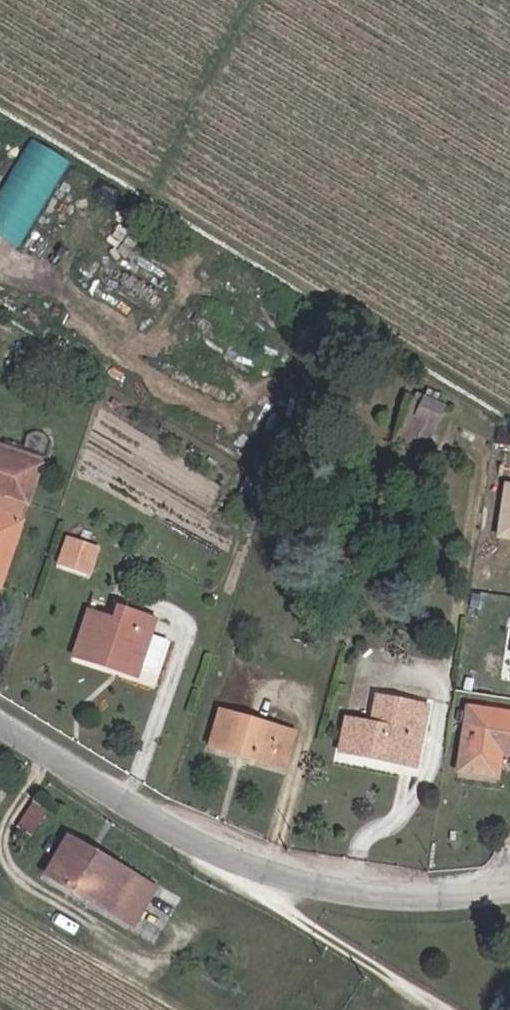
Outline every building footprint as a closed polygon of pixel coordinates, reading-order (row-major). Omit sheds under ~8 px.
[(71,159),(28,137),(0,190),(0,235),(24,248),(71,159)] [(410,435),(419,437),(431,398),(421,395),(410,435)] [(452,404),(431,398),(419,437),(441,444),(452,404)] [(36,461),(0,447),(0,557),(36,461)] [(94,542),(68,532),(58,560),(85,570),(94,542)] [(135,669),(138,662),(154,668),(165,641),(147,634),(153,619),(125,608),(119,623),(89,611),(71,656),(104,669),(109,658),(135,669)] [(130,680),(135,669),(109,658),(104,669),(130,680)] [(401,727),(404,701),(361,696),(358,722),(351,722),(347,756),(405,764),(410,728),(401,727)] [(413,703),(404,701),(401,727),(410,728),(413,703)] [(465,705),(455,762),(492,767),(495,751),(509,753),(509,713),(465,705)] [(293,733),(217,711),(207,749),(283,771),(293,733)] [(42,810),(26,801),(13,830),(29,838),(42,810)] [(82,847),(63,836),(44,874),(130,924),(151,885),(92,854),(89,861),(78,856),(82,847)]
